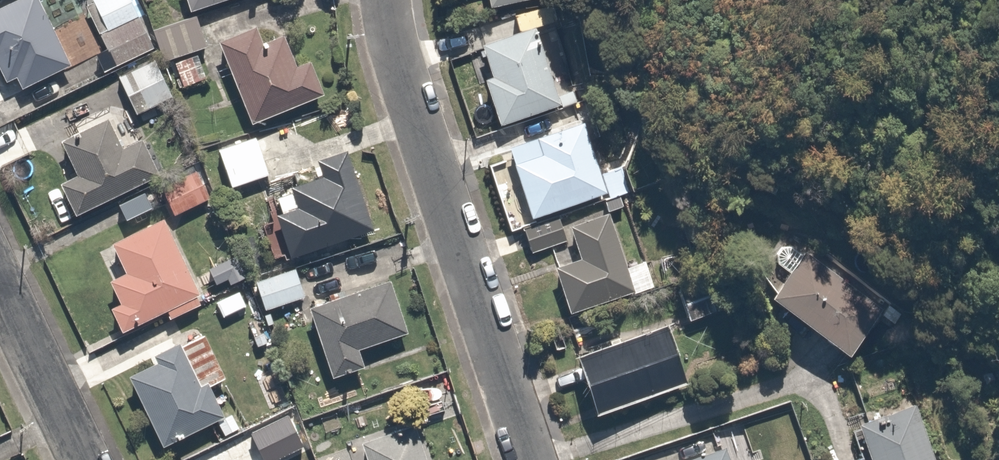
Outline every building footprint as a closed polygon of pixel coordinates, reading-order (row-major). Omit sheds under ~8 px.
[(38,0),(12,0),(0,6),(0,73),(4,82),(15,77),(20,89),(69,64),(38,0)] [(84,5),(97,34),(138,16),(130,0),(91,0),(92,2),(84,5)] [(188,12),(224,0),(185,0),(188,12)] [(521,15),(525,30),(533,27),(536,34),(561,27),(552,5),(521,15)] [(205,46),(194,15),(151,30),(162,61),(205,46)] [(113,67),(154,48),(140,16),(99,35),(106,49),(105,50),(113,67)] [(254,25),(216,41),(249,125),(322,95),(308,60),(294,66),(281,34),(261,42),(254,25)] [(490,77),(483,79),(498,125),(561,105),(536,34),(533,27),(525,30),(479,45),(490,77)] [(560,29),(547,33),(551,44),(563,40),(560,29)] [(206,78),(197,55),(174,63),(183,87),(206,78)] [(154,60),(116,77),(136,114),(171,97),(154,60)] [(74,215),(157,176),(141,138),(120,149),(106,117),(57,140),(74,175),(57,183),(74,215)] [(529,218),(607,194),(583,121),(506,147),(529,218)] [(254,136),(216,149),(230,188),(267,175),(254,136)] [(272,214),(287,259),(372,230),(345,149),(314,160),(319,175),(287,187),(287,188),(274,193),(280,211),(272,214)] [(173,216),(210,200),(197,170),(160,186),(173,216)] [(578,259),(552,267),(567,314),(632,293),(633,293),(654,287),(645,262),(626,268),(609,213),(568,226),(578,259)] [(195,297),(200,295),(162,217),(108,243),(122,272),(106,280),(117,303),(107,308),(119,332),(165,310),(169,319),(198,305),(195,297)] [(567,241),(559,217),(523,229),(531,253),(567,241)] [(881,310),(805,252),(802,255),(791,247),(781,248),(776,254),(777,264),(789,272),(767,298),(845,356),(881,310)] [(234,255),(207,268),(214,284),(225,279),(228,284),(244,277),(234,255)] [(294,268),(255,281),(264,310),(303,297),(294,268)] [(388,279),(306,307),(329,378),(362,367),(356,350),(407,333),(388,279)] [(704,279),(677,289),(688,321),(716,311),(704,279)] [(903,313),(890,305),(882,316),(895,325),(903,313)] [(686,383),(666,325),(618,341),(616,337),(606,340),(607,344),(573,356),(593,414),(686,383)] [(153,362),(126,375),(160,448),(223,417),(208,387),(224,378),(203,334),(179,346),(177,343),(151,356),(153,362)] [(915,404),(856,424),(868,459),(935,459),(915,404)] [(725,448),(725,450),(746,443),(740,424),(705,436),(711,452),(725,448)] [(414,427),(358,443),(364,459),(425,459),(414,427)] [(688,459),(729,459),(725,450),(725,448),(711,452),(688,459)]
